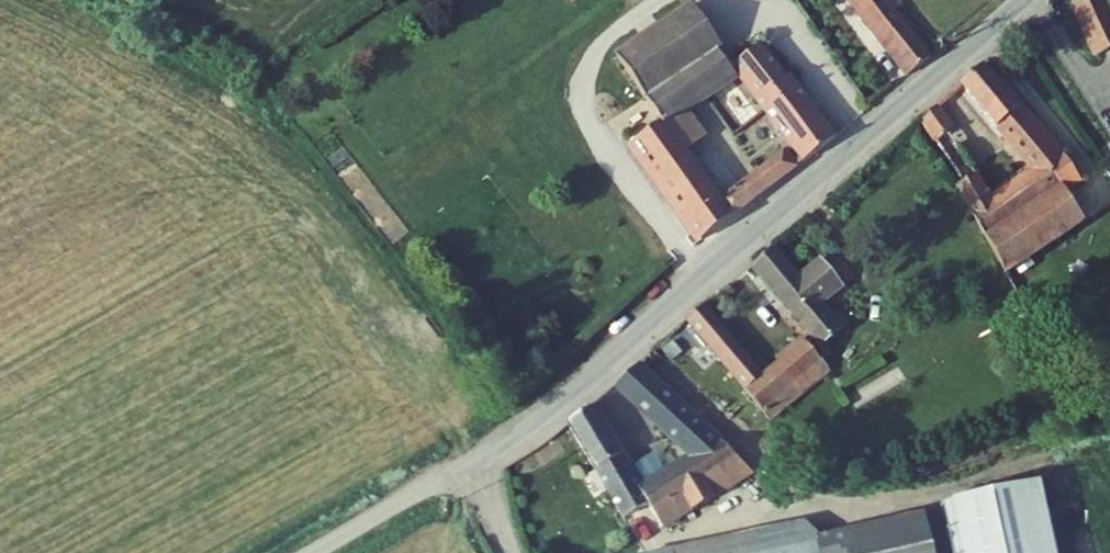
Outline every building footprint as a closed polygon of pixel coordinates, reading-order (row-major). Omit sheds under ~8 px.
[(884,42),(907,24),(902,17),(908,13),(898,0),(850,0),(884,42)] [(1103,59),(1109,56),(1109,0),(1095,0),(1078,8),(1103,59)] [(642,146),(711,242),(800,172),(788,157),(779,165),(747,190),(730,203),(695,154),(711,142),(690,114),(741,79),(808,166),(841,140),(756,36),(727,57),(693,10),(611,69),(659,135),(642,146)] [(884,42),(914,80),(936,61),(907,24),(884,42)] [(840,59),(844,66),(852,61),(847,55),(840,59)] [(844,66),(849,73),(857,68),(852,61),(844,66)] [(1002,238),(1016,269),(1091,221),(1070,191),(1085,181),(1072,158),(1064,164),(1038,131),(1045,126),(1012,85),(1006,89),(991,70),(967,89),(1039,178),(1001,203),(957,141),(963,136),(944,109),(928,122),(975,190),(972,193),(1002,238)] [(1038,131),(1064,164),(1072,158),(1045,126),(1038,131)] [(695,154),(730,203),(747,190),(779,165),(772,155),(739,181),(711,142),(695,154)] [(756,269),(831,359),(849,345),(831,322),(848,308),(824,278),(812,288),(780,250),(756,269)] [(833,271),(824,278),(848,308),(856,301),(833,271)] [(691,322),(778,426),(798,410),(790,400),(804,388),(813,399),(829,385),(821,374),(830,364),(827,361),(812,344),(771,377),(711,304),(691,322)] [(821,374),(829,385),(840,376),(830,364),(821,374)] [(576,429),(645,549),(703,514),(699,507),(754,472),(642,370),(622,390),(688,454),(697,463),(676,476),(670,465),(668,461),(641,478),(601,412),(576,429)] [(790,400),(798,410),(813,399),(804,388),(790,400)] [(670,465),(676,476),(697,463),(688,454),(670,465)] [(996,489),(1006,521),(1042,509),(1031,477),(996,489)] [(825,538),(828,552),(950,552),(942,515),(825,538)] [(681,552),(828,552),(825,538),(809,523),(680,549),(681,552)]
